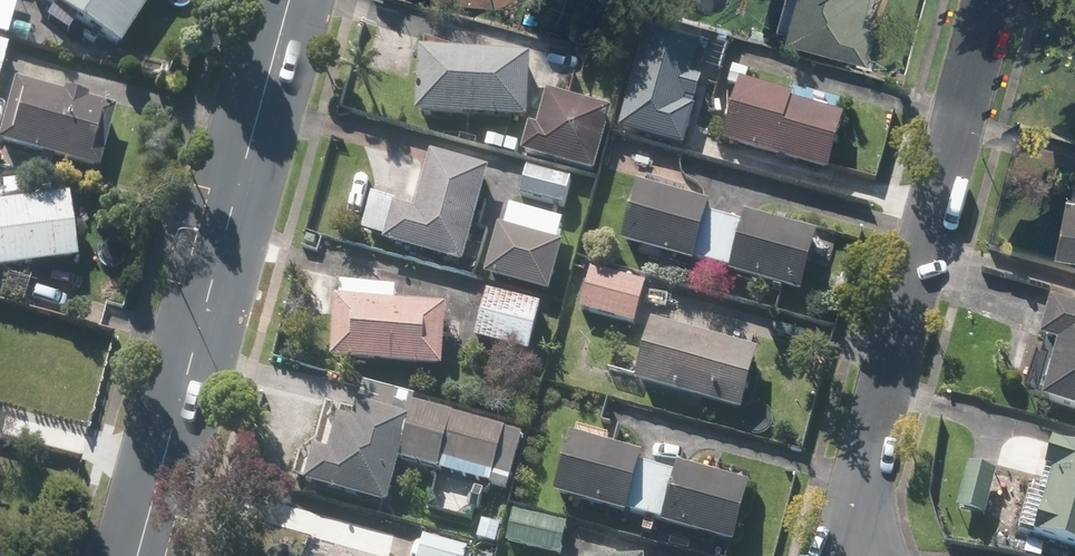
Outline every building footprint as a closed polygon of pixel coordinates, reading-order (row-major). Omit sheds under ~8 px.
[(9,39),(18,0),(0,0),(0,37),(9,39)] [(121,50),(152,0),(41,0),(121,50)] [(871,0),(801,0),(790,40),(870,63),(881,24),(866,20),(871,0)] [(703,43),(649,28),(620,131),(683,149),(702,80),(693,78),(703,43)] [(531,59),(421,52),(418,116),(527,122),(531,59)] [(14,83),(0,135),(0,149),(95,174),(112,109),(14,83)] [(845,116),(744,86),(727,145),(827,174),(845,116)] [(614,112),(548,93),(538,128),(533,127),(525,155),(596,176),(614,112)] [(490,174),(434,160),(420,215),(394,209),(385,247),(467,267),(490,174)] [(572,185),(527,173),(520,200),(564,212),(572,185)] [(712,207),(640,187),(623,247),(695,267),(696,262),(709,217),(712,207)] [(1061,250),(1074,253),(1074,193),(1070,193),(1061,250)] [(0,207),(0,272),(78,263),(71,199),(0,207)] [(512,207),(506,230),(559,243),(564,220),(512,207)] [(745,227),(709,217),(696,262),(732,272),(745,227)] [(819,238),(748,219),(733,276),(803,295),(819,238)] [(506,230),(498,227),(485,280),(552,296),(565,244),(559,243),(506,230)] [(648,282),(591,270),(581,313),(638,326),(648,282)] [(446,369),(448,307),(395,305),(395,290),(338,288),(335,366),(446,369)] [(542,304),(491,292),(479,342),(531,354),(542,304)] [(1054,309),(1044,346),(1060,350),(1045,403),(1074,411),(1074,315),(1054,309)] [(760,352),(653,325),(637,388),(744,416),(760,352)] [(356,421),(339,416),(330,449),(314,445),(304,482),(390,506),(402,461),(398,460),(414,404),(416,398),(366,384),(356,421)] [(525,435),(414,404),(398,460),(402,461),(509,491),(525,435)] [(643,458),(573,440),(558,498),(628,516),(641,465),(643,458)] [(1054,475),(1039,538),(1074,547),(1074,450),(1052,445),(1045,473),(1054,475)] [(677,474),(641,465),(628,516),(664,526),(665,523),(677,474)] [(1000,473),(969,465),(957,510),(988,519),(1000,473)] [(752,486),(679,467),(677,474),(665,523),(664,526),(737,544),(752,486)] [(567,521),(515,512),(510,545),(562,554),(567,521)] [(425,540),(422,555),(467,555),(468,549),(425,540)] [(313,546),(310,555),(353,555),(313,546)]
